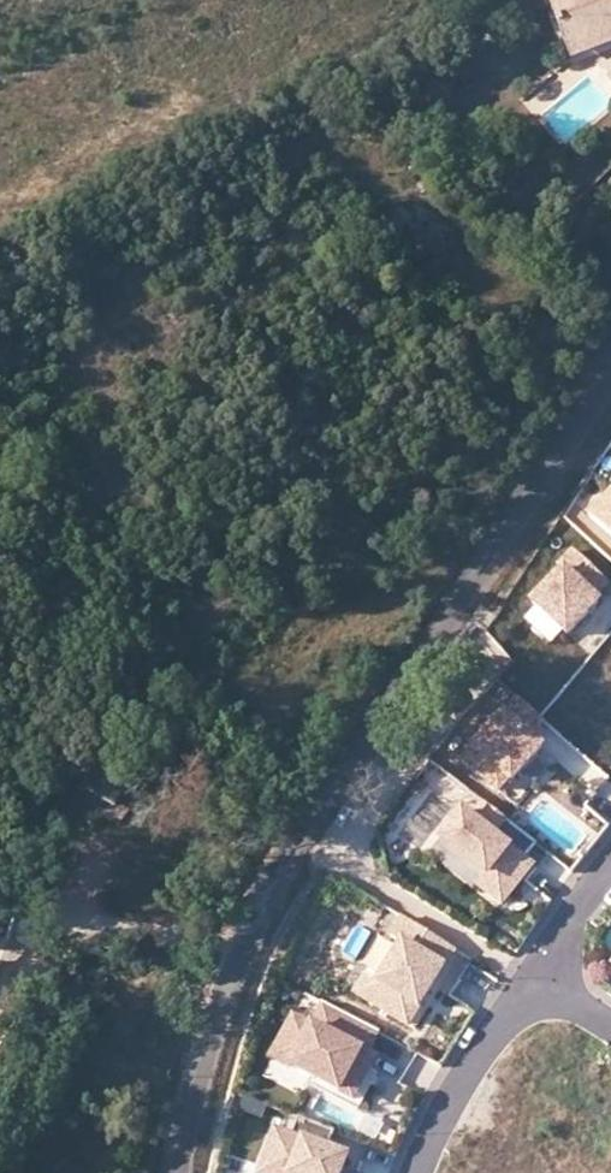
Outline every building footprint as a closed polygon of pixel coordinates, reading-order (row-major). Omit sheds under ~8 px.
[(568,46),(610,30),(610,0),(553,0),(568,46)] [(568,46),(572,59),(610,45),(610,30),(568,46)] [(610,536),(610,491),(588,517),(610,536)] [(575,549),(560,566),(564,570),(534,602),(569,634),(581,621),(600,601),(595,596),(609,581),(575,549)] [(569,634),(534,602),(522,615),(556,647),(569,634)] [(487,661),(477,652),(467,664),(476,673),(487,661)] [(543,719),(518,697),(465,758),(499,788),(509,776),(512,778),(530,759),(541,746),(529,735),(543,719)] [(504,830),(510,822),(484,802),(472,817),(463,810),(441,837),(486,873),(478,883),(502,901),(517,883),(510,877),(524,860),(497,839),(504,830)] [(517,883),(530,865),(524,860),(510,877),(517,883)] [(407,919),(395,939),(407,946),(383,985),(373,1002),(412,1026),(430,997),(459,951),(407,919)] [(378,971),(391,945),(379,939),(366,965),(378,971)] [(373,1002),(383,985),(372,978),(362,995),(373,1002)] [(370,1056),(382,1034),(328,1006),(317,1028),(295,1069),(358,1102),(368,1082),(364,1080),(367,1075),(368,1072),(372,1074),(379,1061),(370,1056)] [(317,1028),(298,1018),(277,1059),(295,1069),(317,1028)] [(368,1082),(372,1074),(368,1072),(367,1075),(364,1080),(368,1082)] [(302,1119),(295,1139),(274,1131),(259,1172),(347,1172),(352,1160),(331,1152),(339,1133),(302,1119)]
